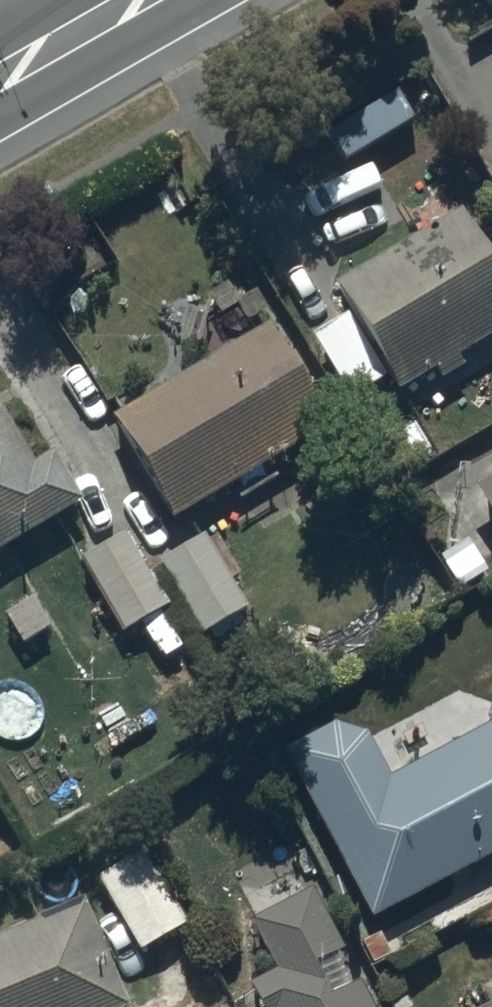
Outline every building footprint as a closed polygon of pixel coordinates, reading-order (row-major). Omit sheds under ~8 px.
[(335,302),(350,327),(312,350),(349,413),(389,389),(400,408),(437,386),(441,394),(464,380),(459,372),(491,352),(491,275),(463,226),(335,302)] [(112,436),(173,536),(331,439),(269,339),(112,436)] [(82,517),(53,467),(32,479),(0,424),(0,566),(82,517)] [(491,532),(491,493),(475,503),(491,532)] [(126,546),(81,571),(122,644),(167,619),(126,546)] [(201,547),(159,573),(204,646),(246,620),(201,547)] [(284,763),(372,931),(491,869),(491,705),(490,709),(489,713),(488,717),(488,721),(487,725),(487,729),(488,733),(488,736),(389,789),(369,748),(337,735),(284,763)] [(144,860),(96,886),(140,965),(188,939),(144,860)] [(317,899),(250,932),(276,984),(249,997),(254,1006),(371,1006),(317,899)] [(81,915),(0,950),(0,1006),(121,1006),(81,915)]
